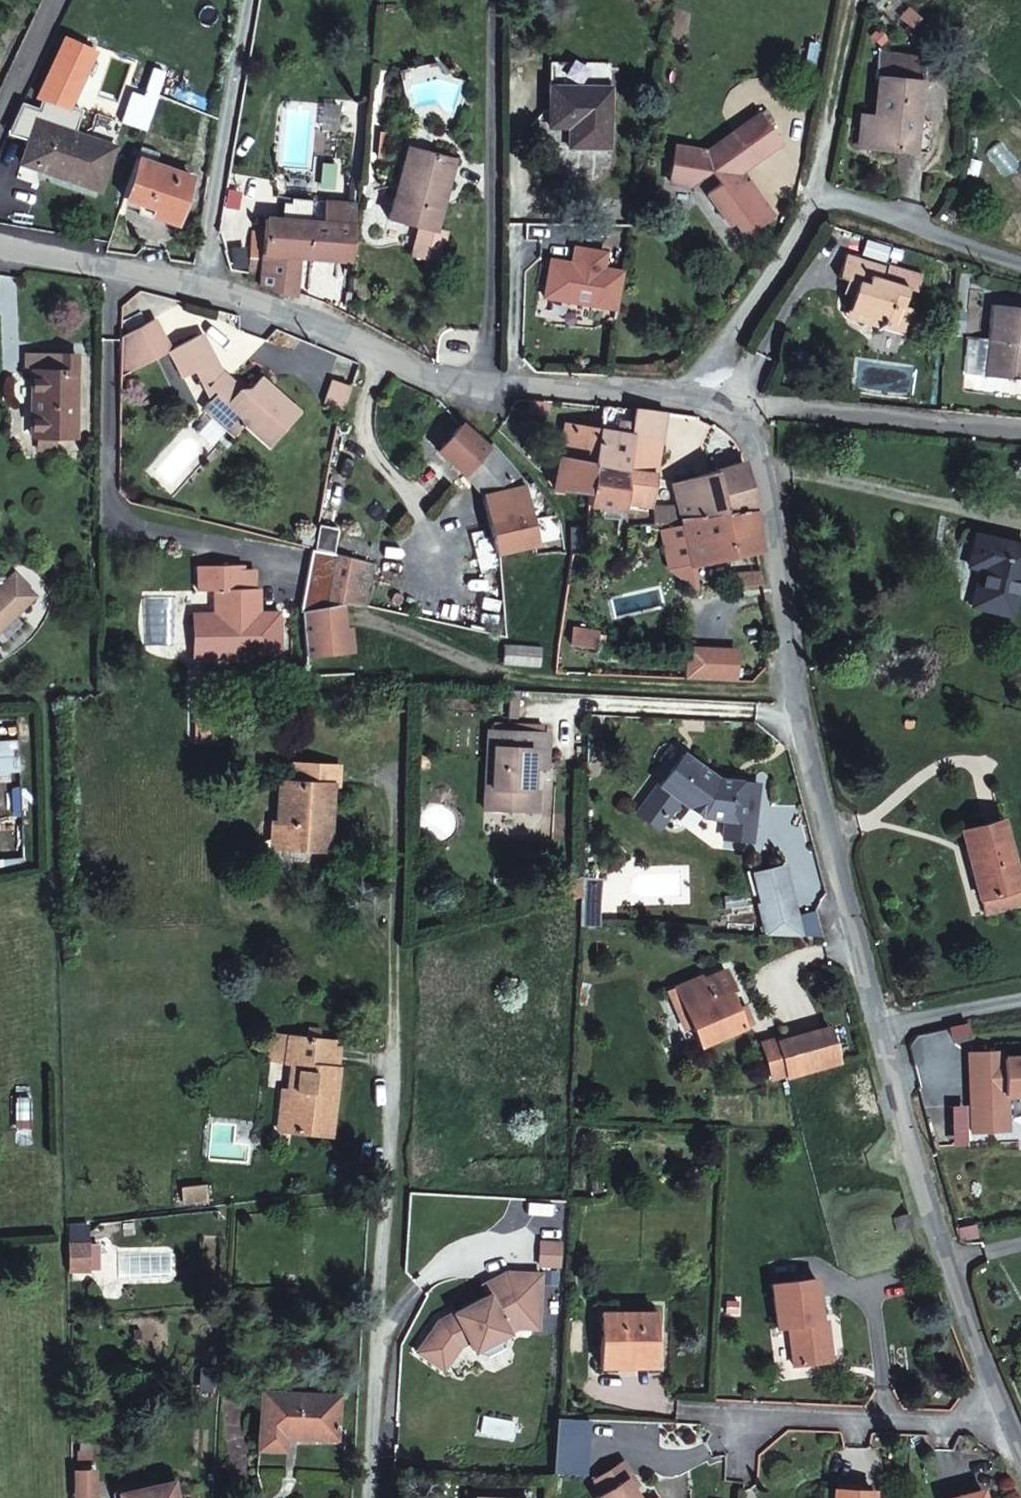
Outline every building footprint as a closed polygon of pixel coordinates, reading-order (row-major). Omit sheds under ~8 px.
[(886,123),(885,153),(928,153),(931,61),(888,59),(886,123)] [(551,113),(572,114),(571,143),(609,143),(610,82),(551,83),(551,113)] [(757,161),(782,145),(761,115),(736,131),(757,161)] [(76,134),(35,123),(25,160),(64,171),(76,134)] [(871,153),(885,153),(886,123),(873,123),(871,153)] [(736,175),(757,161),(736,131),(710,149),(678,143),(671,178),(692,182),(711,171),(719,184),(707,192),(729,224),(734,221),(740,230),(770,212),(746,178),(739,181),(736,175)] [(104,186),(116,146),(76,134),(64,171),(67,172),(66,175),(104,186)] [(403,147),(395,183),(403,184),(412,149),(403,147)] [(452,158),(412,149),(403,184),(395,183),(387,217),(418,224),(412,252),(442,258),(450,225),(437,222),(452,158)] [(156,211),(178,219),(194,171),(143,155),(142,157),(141,158),(139,158),(138,157),(129,193),(158,204),(156,211)] [(268,193),(266,221),(320,225),(323,196),(268,193)] [(320,225),(266,221),(266,227),(254,226),(252,269),(263,271),(262,283),(294,292),(300,252),(354,255),(359,198),(323,196),(320,225)] [(847,310),(881,320),(879,328),(902,336),(910,307),(899,304),(903,288),(914,291),(919,276),(895,269),(891,284),(876,280),(879,271),(843,260),(835,288),(852,292),(847,310)] [(1020,380),(1020,309),(997,305),(990,376),(1020,380)] [(878,330),(879,328),(881,320),(847,310),(845,320),(878,330)] [(124,336),(124,375),(175,345),(158,316),(124,336)] [(201,364),(218,354),(220,352),(205,328),(175,345),(189,371),(201,364)] [(218,354),(201,364),(214,376),(227,367),(218,354)] [(37,442),(81,442),(83,360),(32,359),(32,375),(38,375),(37,442)] [(251,394),(241,393),(241,388),(227,367),(214,376),(222,384),(211,399),(243,427),(252,416),(277,438),(304,407),(266,372),(252,388),(251,394)] [(347,410),(354,386),(338,381),(330,405),(347,410)] [(590,454),(590,463),(629,469),(630,449),(633,403),(617,400),(616,407),(611,406),(608,421),(565,413),(559,448),(590,454)] [(630,449),(661,451),(667,405),(633,401),(633,403),(630,449)] [(490,435),(486,438),(462,419),(437,447),(485,488),(524,477),(490,435)] [(559,448),(548,449),(546,472),(555,472),(559,448)] [(559,448),(555,472),(554,480),(573,482),(588,483),(590,463),(590,454),(559,448)] [(628,501),(654,504),(661,451),(630,449),(629,469),(628,501)] [(744,459),(677,480),(685,517),(754,504),(744,459)] [(628,501),(629,469),(590,463),(588,483),(587,499),(620,504),(619,522),(628,522),(628,501)] [(492,520),(530,507),(534,515),(553,511),(555,507),(533,474),(524,477),(485,488),(492,520)] [(762,545),(754,504),(685,517),(686,520),(695,561),(762,545)] [(530,507),(492,520),(499,550),(539,536),(530,507)] [(590,546),(589,524),(573,522),(573,545),(590,546)] [(1016,616),(1020,597),(1020,548),(986,538),(978,569),(989,572),(981,606),(1016,616)] [(347,604),(372,605),(378,563),(341,552),(332,606),(337,603),(347,604)] [(268,586),(254,585),(255,566),(255,562),(211,559),(209,584),(220,585),(219,609),(201,607),(198,650),(285,655),(287,612),(266,611),(268,586)] [(268,586),(269,566),(255,566),(254,585),(268,586)] [(0,639),(43,599),(22,577),(14,584),(1,584),(0,584),(0,639)] [(311,654),(351,651),(347,604),(337,603),(332,606),(309,616),(311,654)] [(513,647),(512,665),(548,667),(549,649),(513,647)] [(37,740),(34,710),(0,713),(0,744),(37,740)] [(554,764),(555,731),(490,730),(490,751),(499,751),(498,788),(490,788),(490,810),(537,810),(537,787),(532,787),(532,763),(538,763),(554,764)] [(498,788),(499,751),(490,751),(490,788),(498,788)] [(646,805),(663,823),(680,808),(702,827),(721,830),(717,850),(733,855),(742,852),(754,801),(722,796),(687,765),(646,805)] [(285,850),(333,853),(338,792),(343,792),(345,773),(301,770),(299,787),(290,786),(285,850)] [(1020,894),(1020,870),(1008,822),(972,832),(989,903),(1020,894)] [(1020,913),(1020,894),(989,903),(993,920),(1020,913)] [(676,1014),(686,1010),(691,1022),(693,1028),(730,1012),(720,992),(712,996),(702,976),(712,971),(700,948),(654,966),(676,1014)] [(676,1014),(682,1026),(691,1022),(686,1010),(676,1014)] [(838,1064),(828,1029),(775,1044),(786,1079),(817,1070),(838,1064)] [(770,1083),(786,1079),(775,1044),(759,1049),(770,1083)] [(287,1139),(334,1143),(340,1077),(336,1076),(339,1054),(288,1048),(288,1068),(295,1071),(287,1139)] [(1019,1058),(1002,1060),(1001,1051),(968,1055),(976,1136),(1010,1133),(1006,1097),(1020,1095),(1020,1057),(1019,1058)] [(912,1228),(908,1212),(894,1216),(898,1231),(912,1228)] [(438,1322),(425,1338),(451,1358),(459,1348),(456,1342),(465,1338),(471,1353),(485,1358),(502,1350),(507,1337),(517,1332),(537,1333),(538,1310),(528,1310),(530,1278),(505,1276),(480,1289),(485,1299),(438,1322)] [(540,1278),(530,1278),(528,1310),(538,1310),(540,1278)] [(789,1342),(793,1367),(831,1361),(825,1320),(817,1322),(810,1279),(767,1285),(774,1326),(787,1325),(793,1324),(796,1340),(789,1342)] [(655,1311),(598,1310),(598,1366),(654,1366),(655,1311)] [(793,1324),(787,1325),(789,1342),(796,1340),(793,1324)] [(451,1358),(425,1338),(414,1352),(440,1372),(451,1358)] [(282,1456),(283,1441),(329,1444),(332,1402),(259,1399),(256,1455),(282,1456)] [(583,1417),(553,1415),(551,1469),(581,1470),(583,1417)] [(628,1491),(623,1481),(628,1478),(619,1464),(590,1482),(598,1496),(594,1497),(633,1497),(628,1491)] [(94,1472),(71,1472),(72,1497),(93,1497),(94,1472)] [(634,1488),(628,1478),(623,1481),(628,1491),(634,1488)] [(172,1489),(124,1497),(174,1497),(172,1489)]
